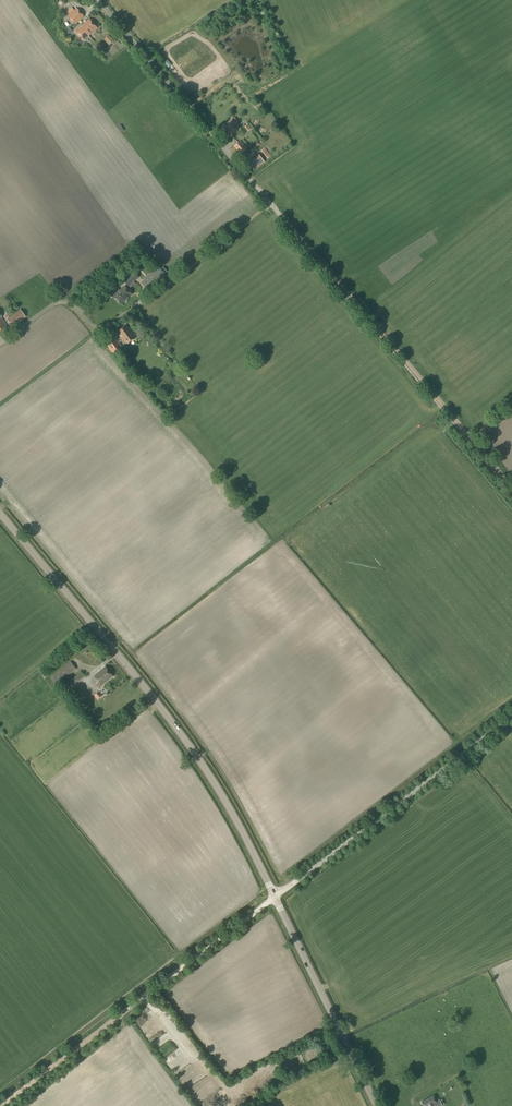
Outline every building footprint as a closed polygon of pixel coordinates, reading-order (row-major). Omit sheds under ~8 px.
[(75,24),(84,17),(77,8),(68,16),(75,24)] [(83,25),(91,34),(97,28),(89,19),(83,25)] [(84,40),(91,34),(83,25),(76,31),(84,40)] [(109,45),(114,41),(109,35),(104,40),(109,45)] [(231,136),(241,128),(232,119),(222,127),(226,132),(227,131),(228,132),(231,136)] [(241,154),(247,148),(241,141),(235,147),(241,154)] [(255,170),(264,162),(259,155),(249,163),(255,170)] [(168,272),(163,266),(161,269),(158,267),(142,282),(151,292),(167,276),(165,274),(168,272)] [(129,287),(139,278),(133,270),(122,280),(129,287)] [(121,304),(132,293),(126,287),(115,297),(121,304)] [(12,327),(25,317),(20,310),(7,320),(12,327)] [(1,317),(0,315),(0,334),(8,329),(1,317)] [(126,345),(136,338),(126,325),(117,332),(126,345)] [(113,354),(123,348),(115,337),(106,344),(113,354)] [(52,679),(55,683),(57,681),(58,683),(76,669),(70,662),(53,676),(54,677),(52,679)] [(113,676),(109,671),(105,667),(94,676),(99,682),(96,684),(99,688),(102,685),(113,676)] [(82,670),(71,680),(75,685),(86,675),(82,670)] [(143,1011),(147,1016),(152,1012),(148,1007),(143,1011)] [(437,1104),(438,1103),(434,1095),(421,1102),(423,1105),(437,1105),(437,1104)]
